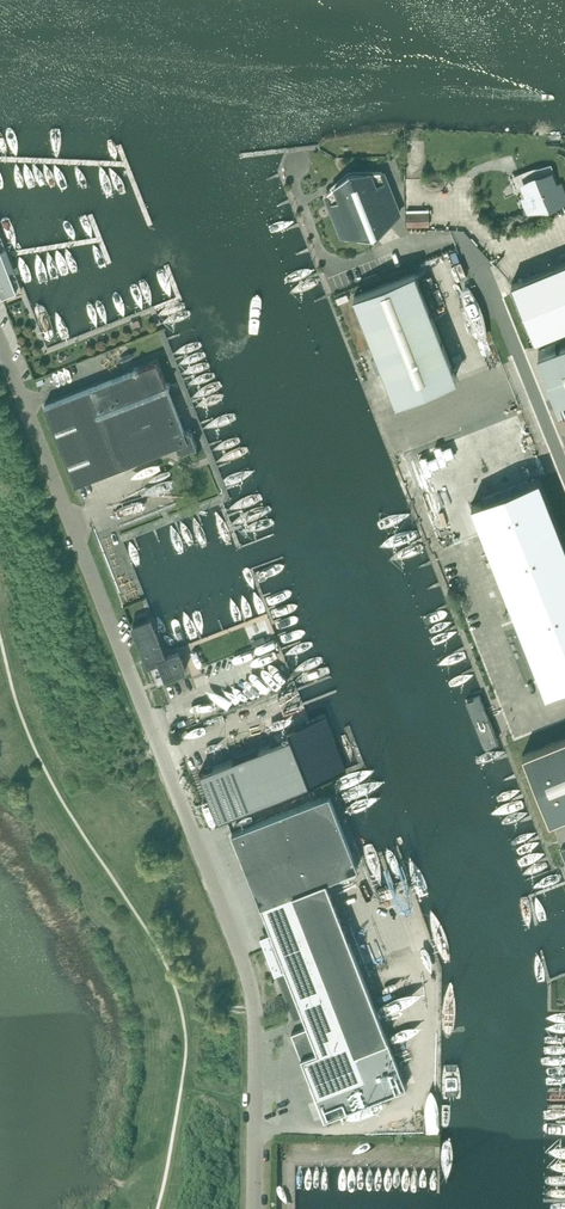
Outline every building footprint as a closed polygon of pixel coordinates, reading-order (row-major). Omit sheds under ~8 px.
[(375,236),(399,215),(382,171),(350,172),(326,194),(343,237),(375,236)] [(529,184),(539,208),(530,212),(552,203),(554,207),(564,202),(564,184),(561,186),(556,174),(529,184)] [(0,248),(0,292),(2,297),(17,291),(0,248)] [(533,339),(564,326),(564,261),(510,283),(533,339)] [(395,400),(425,388),(456,376),(414,272),(354,296),(395,400)] [(542,347),(559,395),(563,394),(564,401),(564,339),(542,347)] [(187,430),(185,431),(157,361),(44,405),(75,484),(176,444),(178,450),(183,452),(197,446),(191,432),(187,430)] [(471,504),(545,693),(564,685),(564,544),(539,477),(471,504)] [(159,661),(165,678),(185,670),(178,652),(165,657),(150,619),(132,626),(148,665),(159,661)] [(268,679),(279,674),(275,663),(264,668),(268,679)] [(478,688),(465,694),(483,738),(496,733),(478,688)] [(291,736),(199,771),(218,818),(309,783),(346,769),(325,714),(288,729),(291,736)] [(549,821),(564,815),(564,736),(522,754),(549,821)] [(342,875),(341,874),(358,868),(329,794),(232,832),(261,906),(326,881),(342,875)] [(308,1027),(291,1033),(325,1119),(406,1087),(326,881),(261,906),(308,1027)]
